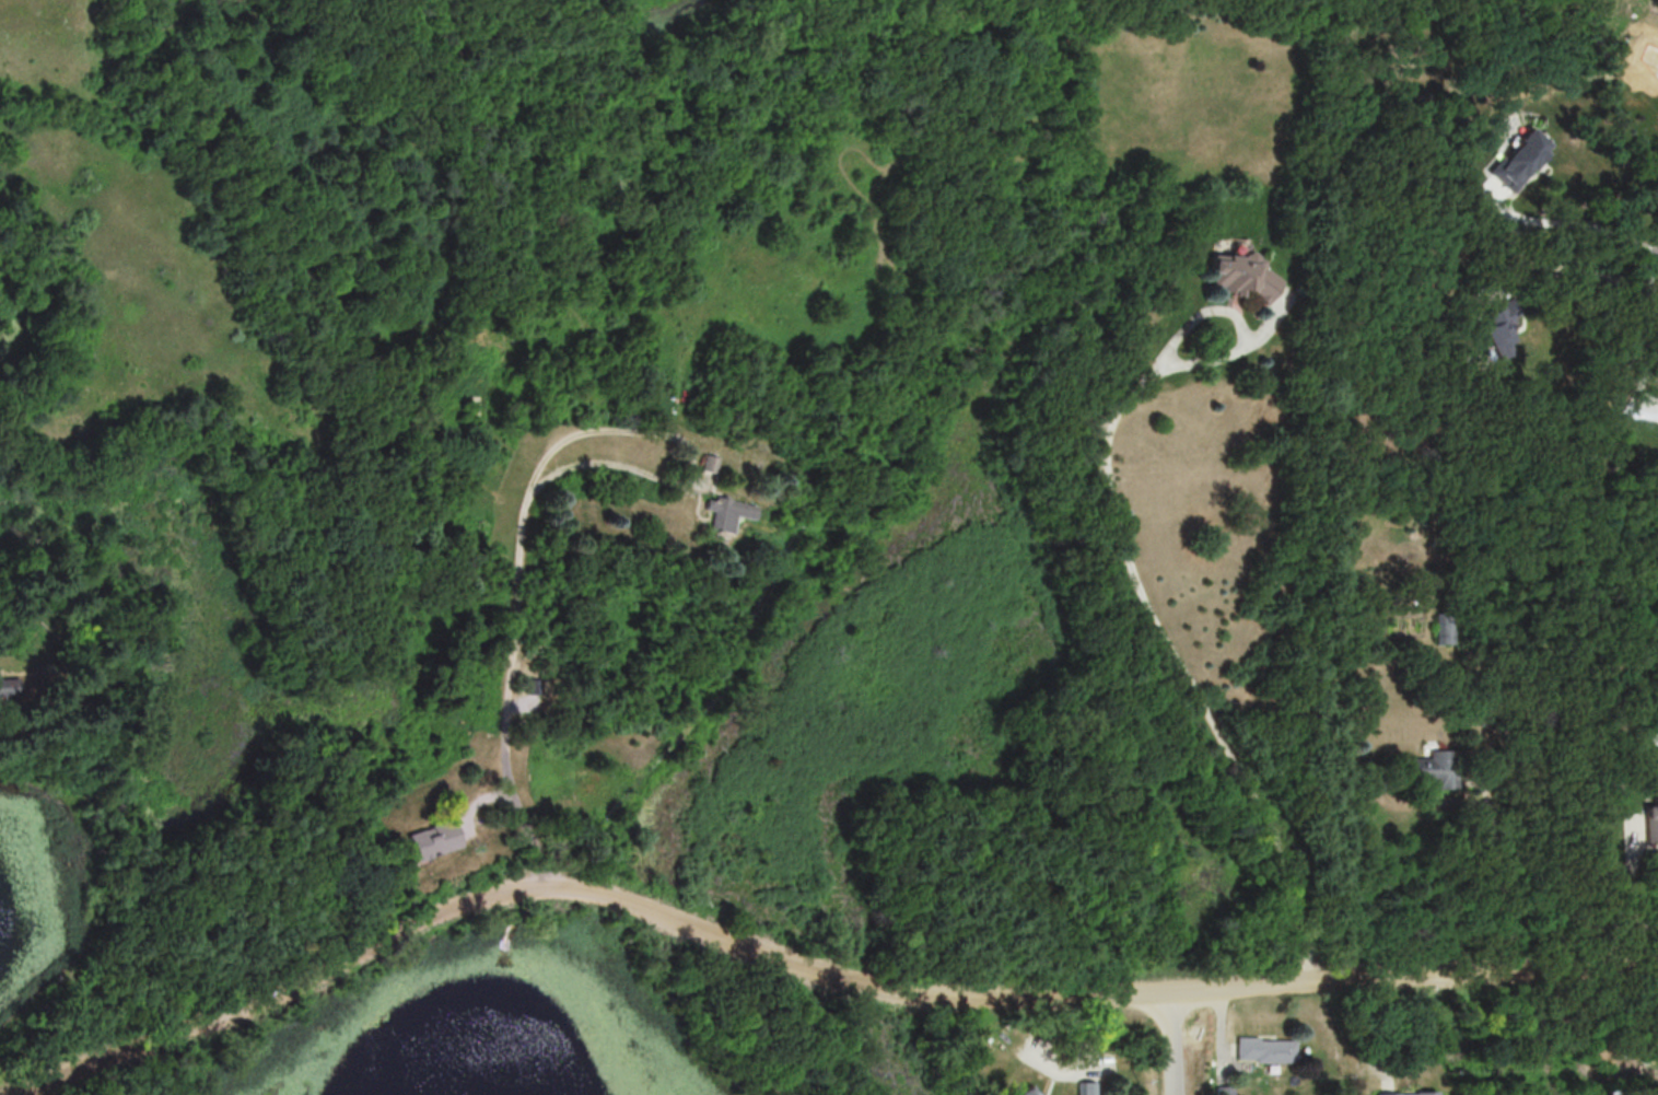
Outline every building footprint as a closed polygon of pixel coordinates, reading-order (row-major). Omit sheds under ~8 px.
[(1486,172),(1511,193),(1551,144),(1529,126),(1498,165),(1494,161),(1486,172)] [(1210,252),(1207,293),(1275,297),(1277,271),(1262,270),(1263,256),(1210,252)] [(1500,305),(1482,313),(1487,324),(1481,327),(1494,359),(1517,350),(1500,305)] [(701,471),(716,473),(718,456),(703,454),(701,471)] [(751,518),(754,504),(714,497),(713,501),(705,499),(703,509),(712,511),(709,528),(730,532),(733,515),(751,518)] [(21,697),(0,698),(0,681),(20,680),(21,697)] [(1445,751),(1429,751),(1429,757),(1402,758),(1403,784),(1424,783),(1424,788),(1446,787),(1445,751)] [(1644,841),(1657,841),(1657,785),(1651,786),(1651,805),(1643,805),(1644,841)] [(401,832),(410,860),(455,846),(447,818),(401,832)] [(1293,1039),(1234,1038),(1234,1060),(1293,1062),(1293,1039)] [(1094,1080),(1075,1081),(1076,1094),(1094,1094),(1094,1080)] [(1231,1085),(1215,1086),(1215,1094),(1232,1094),(1231,1085)]
